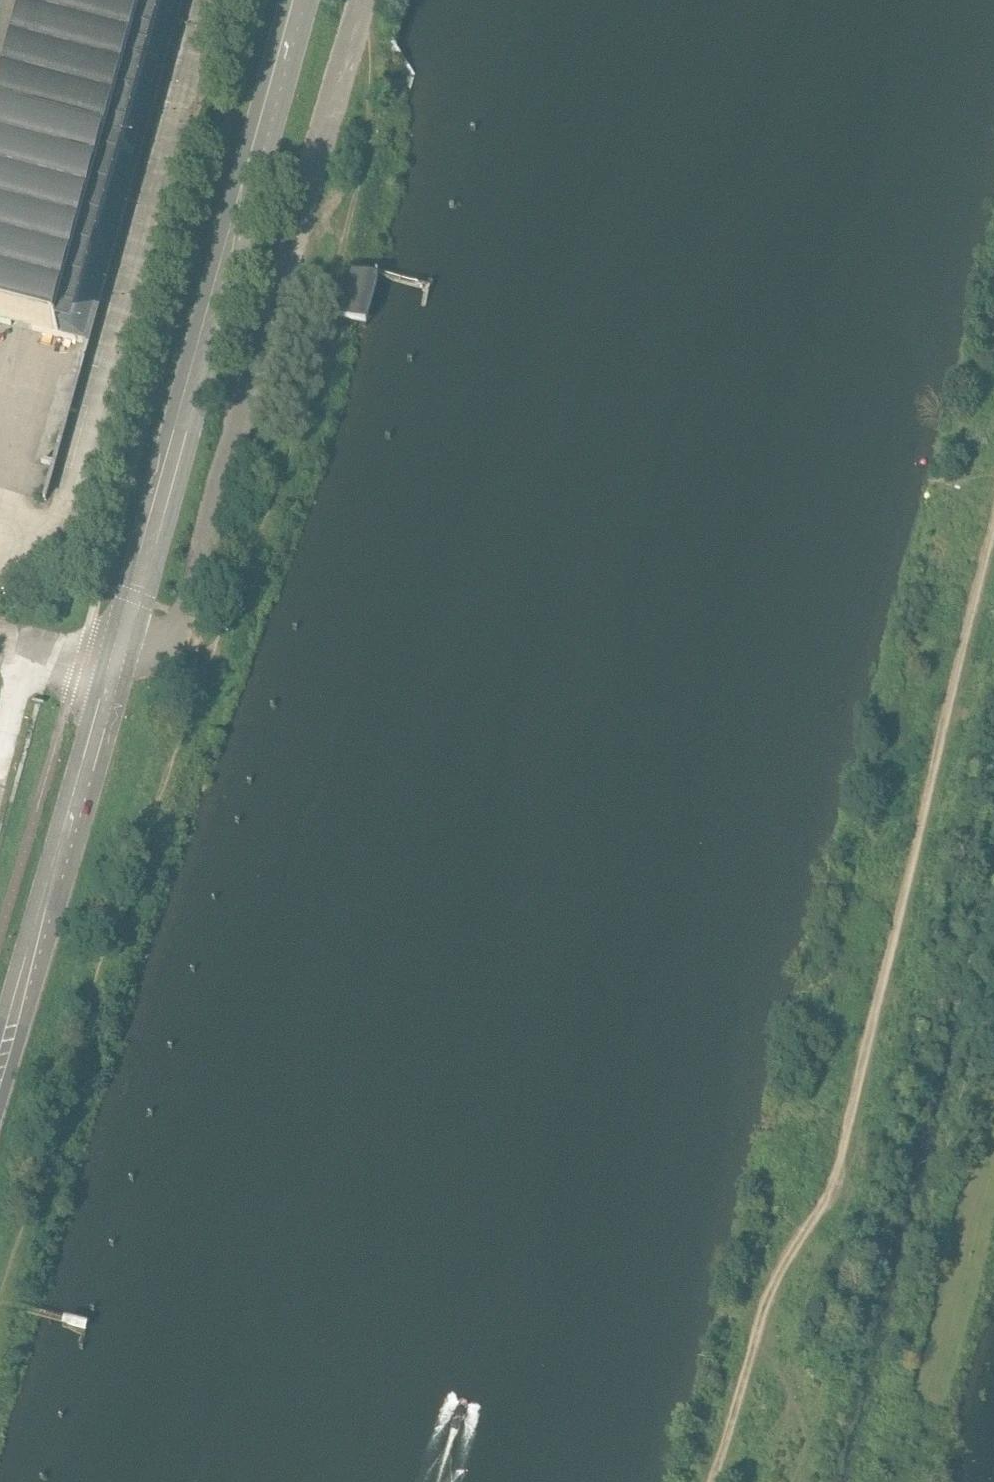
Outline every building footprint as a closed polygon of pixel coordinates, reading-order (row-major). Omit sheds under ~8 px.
[(0,119),(0,321),(87,345),(148,118),(174,21),(180,0),(32,0),(0,119)] [(3,19),(15,22),(19,8),(12,6),(13,0),(0,0),(0,31),(3,19)] [(351,272),(339,317),(366,324),(378,280),(351,272)]
